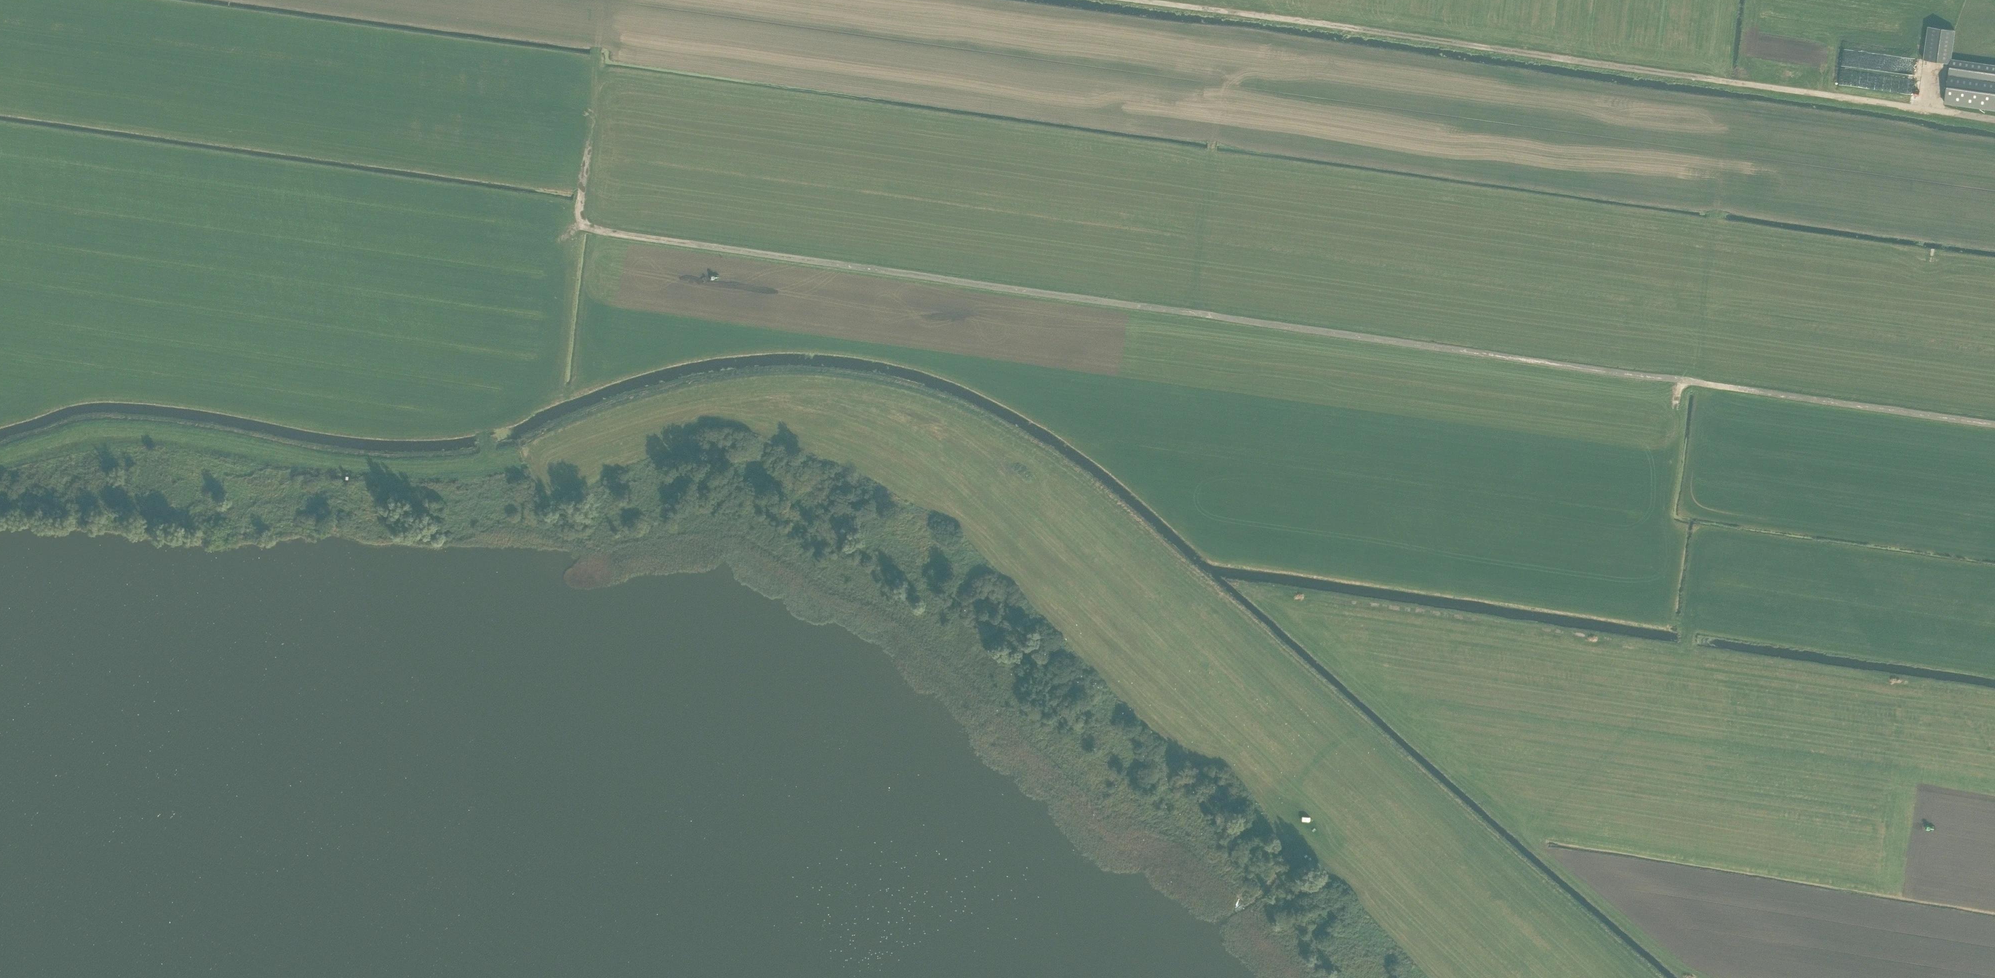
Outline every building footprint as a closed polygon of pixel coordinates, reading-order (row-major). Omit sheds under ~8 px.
[(1950,63),(1955,30),(1928,26),(1924,60),(1950,63)] [(1867,54),(1864,75),(1922,81),(1925,60),(1867,54)] [(1994,110),(1994,77),(1949,70),(1945,103),(1994,110)] [(1918,105),(1921,87),(1841,76),(1839,94),(1918,105)]
